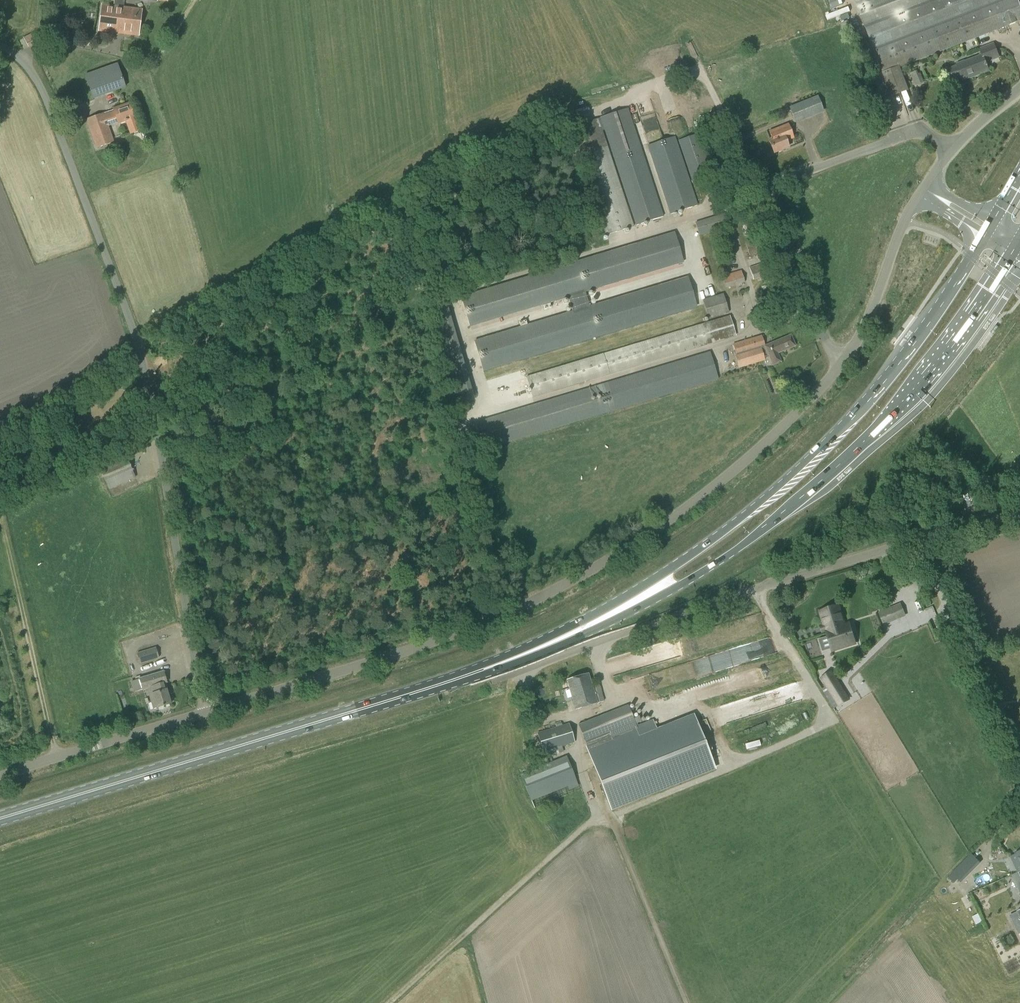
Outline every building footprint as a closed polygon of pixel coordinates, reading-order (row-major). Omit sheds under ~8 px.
[(123,9),(124,0),(115,0),(114,8),(102,6),(99,31),(116,33),(117,23),(121,23),(123,9)] [(856,5),(865,27),(892,97),(908,91),(899,67),(1019,21),(1019,5),(1018,0),(855,0),(856,5)] [(117,23),(116,33),(138,36),(141,11),(123,9),(121,23),(117,23)] [(846,34),(852,32),(848,21),(842,23),(846,34)] [(64,37),(63,24),(46,26),(48,38),(64,37)] [(986,54),(984,48),(979,49),(982,56),(964,62),(956,65),(957,66),(949,69),(953,81),(961,78),(962,81),(970,78),(969,77),(979,73),(979,74),(987,71),(984,63),(995,59),(992,52),(986,54)] [(92,99),(125,88),(116,65),(84,76),(92,99)] [(918,74),(917,71),(910,74),(913,81),(911,82),(913,86),(915,85),(915,86),(924,82),(920,73),(918,74)] [(795,123),(823,112),(817,96),(789,108),(795,123)] [(140,132),(135,118),(130,103),(111,110),(117,125),(124,122),(130,136),(140,132)] [(663,217),(628,108),(600,118),(571,128),(606,235),(633,226),(602,131),(604,131),(635,226),(663,217)] [(96,149),(114,143),(104,113),(86,120),(96,149)] [(774,153),(788,147),(785,141),(792,138),(787,125),(769,132),(772,140),(769,141),(774,153)] [(693,183),(699,181),(697,177),(711,172),(697,134),(678,141),(693,183)] [(669,215),(697,205),(675,137),(647,146),(669,215)] [(699,236),(728,227),(723,214),(695,223),(699,236)] [(461,298),(470,327),(568,297),(572,312),(474,342),(483,370),(696,307),(687,278),(590,307),(585,292),(683,263),(674,234),(461,298)] [(749,256),(764,251),(760,238),(745,243),(749,256)] [(753,280),(772,274),(768,262),(749,268),(753,280)] [(725,289),(744,283),(741,271),(722,276),(725,289)] [(708,319),(729,313),(723,294),(702,300),(708,319)] [(453,404),(470,400),(446,304),(428,309),(453,404)] [(532,397),(609,375),(736,336),(729,316),(526,377),(532,397)] [(776,354),(795,346),(790,336),(764,346),(761,336),(732,345),(736,356),(735,356),(738,368),(764,361),(764,359),(769,357),(772,364),(780,361),(776,354)] [(482,451),(718,380),(710,352),(473,423),(482,451)] [(109,490),(136,478),(125,453),(98,465),(109,490)] [(883,625),(906,616),(901,604),(878,613),(883,625)] [(843,626),(837,605),(819,611),(831,652),(853,645),(847,625),(843,626)] [(910,642),(930,635),(928,630),(908,637),(910,642)] [(140,664),(159,658),(155,647),(137,653),(140,664)] [(166,690),(164,684),(167,683),(164,671),(139,678),(139,679),(130,682),(133,692),(142,690),(142,691),(148,689),(151,701),(154,700),(156,708),(171,704),(166,690)] [(838,707),(850,700),(832,672),(820,679),(825,687),(822,689),(834,707),(837,705),(838,707)] [(575,711),(597,704),(588,674),(566,681),(575,711)] [(627,705),(578,725),(586,746),(598,777),(610,809),(714,768),(701,735),(693,715),(656,730),(652,720),(635,726),(634,723),(632,719),(627,705)] [(544,758),(564,752),(563,746),(574,742),(569,723),(537,733),(544,758)] [(531,801),(577,783),(566,756),(520,775),(531,801)] [(961,883),(980,863),(970,852),(950,872),(952,874),(948,878),(954,883),(957,880),(961,883)] [(1010,857),(1018,873),(1019,872),(1019,875),(1019,852),(1016,854),(1016,855),(1010,857)] [(1009,915),(1014,924),(1019,922),(1019,909),(1016,911),(1009,915)]
